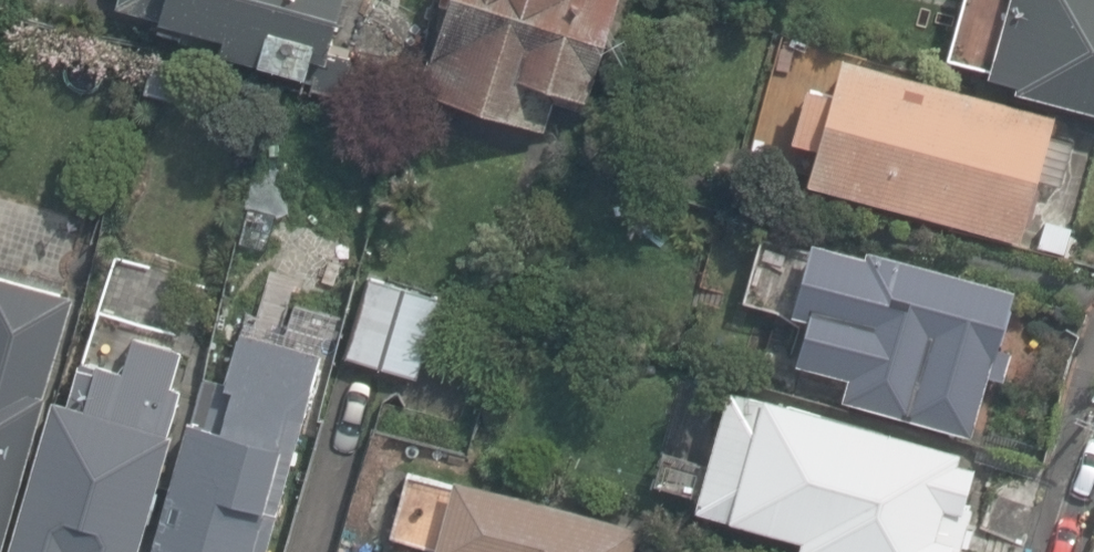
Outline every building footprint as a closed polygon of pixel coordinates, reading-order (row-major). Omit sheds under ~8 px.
[(100,5),(209,32),(205,48),(302,72),(320,0),(101,0),(100,5)] [(389,45),(408,50),(400,82),(479,104),(489,70),(563,90),(588,0),(402,0),(389,45)] [(968,70),(1093,106),(1093,0),(988,0),(968,70)] [(794,77),(780,73),(766,121),(781,125),(768,171),(1005,239),(1042,111),(804,43),(794,77)] [(982,372),(1011,380),(1029,317),(1000,309),(1008,282),(747,207),(721,297),(770,312),(760,348),(818,365),(812,388),(965,432),(982,372)] [(28,385),(54,285),(0,271),(0,489),(28,385)] [(438,302),(343,273),(321,346),(416,375),(438,302)] [(0,489),(0,551),(124,551),(165,401),(182,334),(82,308),(60,393),(28,385),(0,489)] [(124,551),(244,551),(300,341),(216,319),(192,408),(165,401),(124,551)] [(700,370),(662,501),(771,532),(766,549),(775,551),(942,551),(943,551),(962,551),(990,453),(700,370)] [(428,472),(423,491),(384,481),(369,539),(418,551),(618,551),(625,526),(428,472)]
